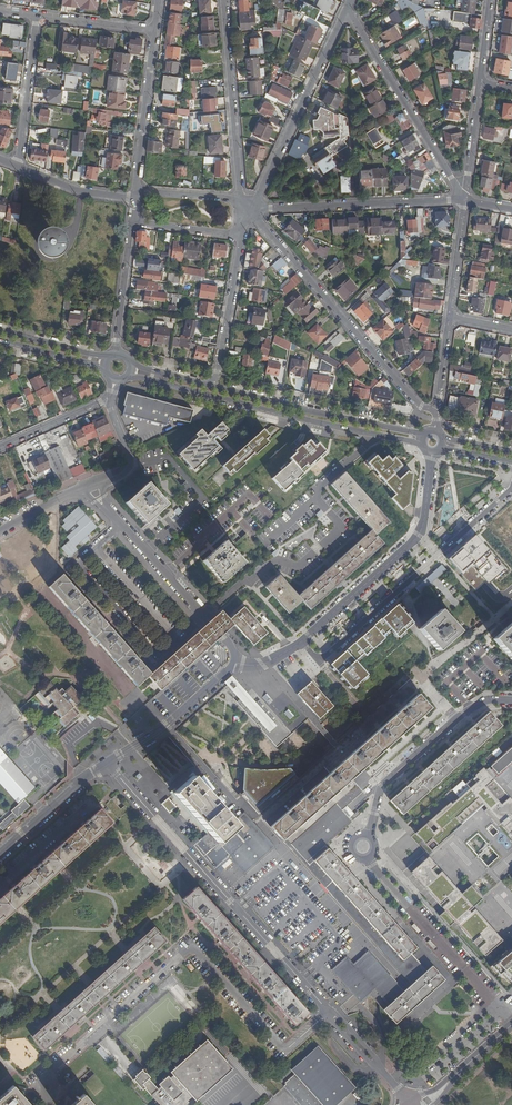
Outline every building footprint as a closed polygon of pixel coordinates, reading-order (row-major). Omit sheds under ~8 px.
[(170,9),(181,10),(182,0),(171,0),(170,9)] [(210,0),(199,0),(200,14),(211,13),(210,0)] [(232,12),(239,12),(249,11),(248,7),(248,6),(248,0),(244,0),(238,0),(239,9),(238,8),(232,9),(232,12)] [(284,5),(284,3),(281,3),(279,2),(281,0),(272,0),(280,9),(283,10),(284,5)] [(332,0),(319,0),(313,11),(324,16),(328,8),(331,9),(334,1),(332,0)] [(397,2),(401,9),(408,5),(415,8),(417,5),(407,0),(400,0),(397,2)] [(473,14),(475,1),(471,0),(462,0),(460,13),(462,13),(473,14)] [(121,1),(121,15),(135,16),(136,2),(121,1)] [(119,15),(121,4),(110,2),(109,14),(119,15)] [(422,23),(426,21),(423,7),(415,12),(420,24),(422,23)] [(390,28),(394,25),(401,21),(395,11),(394,11),(393,9),(389,12),(391,14),(388,15),(392,20),(387,23),(390,28)] [(451,31),(452,21),(453,13),(424,9),(428,29),(451,31)] [(249,11),(239,12),(240,29),(250,29),(250,25),(255,24),(254,10),(249,11)] [(282,15),(282,20),(285,21),(285,24),(291,25),(292,13),(289,13),(289,10),(286,10),(286,15),(282,15)] [(263,27),(263,31),(280,30),(281,27),(282,20),(282,15),(283,12),(277,11),(276,26),(263,27)] [(469,27),(480,29),(481,16),(473,14),(462,13),(462,14),(453,13),(452,21),(459,22),(459,20),(464,21),(463,26),(469,26),(469,27)] [(213,30),(212,16),(201,17),(202,31),(213,30)] [(504,18),(502,31),(511,32),(511,19),(505,18),(504,18)] [(166,34),(165,46),(167,46),(173,47),(174,35),(179,36),(181,25),(168,23),(167,34),(166,34)] [(22,31),(23,26),(4,24),(3,34),(10,35),(10,37),(19,38),(20,39),(20,37),(21,31),(22,31)] [(315,43),(321,46),(325,38),(319,35),(322,29),(311,24),(305,38),(313,42),(315,43)] [(385,40),(383,41),(386,46),(399,38),(395,32),(397,31),(394,25),(390,28),(380,33),(385,40)] [(77,53),(78,39),(74,39),(74,37),(66,36),(66,32),(61,31),(59,48),(62,49),(63,43),(65,43),(64,51),(77,53)] [(215,33),(198,35),(199,47),(216,46),(215,33)] [(311,46),(313,42),(305,38),(298,35),(290,54),(304,61),(306,56),(306,55),(310,46),(311,46)] [(498,54),(511,55),(511,36),(499,35),(498,54)] [(100,46),(113,48),(115,38),(101,36),(100,46)] [(458,49),(470,51),(470,50),(472,50),(472,44),(471,43),(472,38),(459,36),(459,40),(457,40),(456,45),(459,46),(458,49)] [(95,50),(97,40),(82,38),(81,53),(92,54),(95,55),(95,50)] [(130,55),(139,56),(142,39),(136,38),(136,41),(131,40),(129,50),(128,54),(130,55)] [(251,44),(249,44),(249,48),(262,47),(261,38),(250,39),(251,44)] [(402,59),(407,56),(411,54),(408,50),(404,52),(402,48),(404,47),(403,45),(397,49),(402,59)] [(167,46),(165,61),(171,61),(172,58),(178,59),(180,47),(173,47),(167,46)] [(8,56),(8,47),(0,47),(0,55),(8,56)] [(357,62),(357,48),(341,49),(342,63),(357,62)] [(468,63),(469,52),(454,49),(452,64),(456,65),(455,69),(467,71),(468,66),(466,66),(466,62),(468,63)] [(113,72),(127,74),(130,55),(128,54),(119,53),(115,53),(113,72)] [(245,57),(246,66),(247,66),(248,70),(246,70),(247,78),(259,77),(258,56),(245,57)] [(508,75),(510,61),(497,58),(494,72),(508,75)] [(191,60),(191,64),(191,72),(201,72),(202,60),(191,60)] [(288,72),(298,77),(304,64),(294,60),(288,72)] [(93,69),(94,65),(94,62),(91,61),(90,67),(75,65),(75,67),(74,72),(83,73),(92,74),(93,69)] [(165,61),(163,72),(177,73),(178,62),(171,61),(165,61)] [(375,79),(366,64),(356,71),(364,85),(375,79)] [(419,74),(413,64),(403,70),(409,81),(419,74)] [(281,73),(283,69),(273,65),(270,80),(274,81),(276,71),(281,73)] [(343,71),(333,67),(326,81),(336,86),(343,71)] [(436,70),(440,88),(446,87),(449,88),(448,83),(451,83),(450,72),(444,72),(436,70)] [(66,86),(79,88),(79,85),(78,85),(79,77),(82,77),(83,73),(74,72),(73,72),(65,71),(64,75),(63,80),(67,80),(66,86)] [(276,82),(287,87),(291,78),(281,73),(276,82)] [(107,91),(109,91),(124,93),(125,88),(127,88),(128,78),(111,76),(110,84),(108,84),(107,91)] [(183,78),(165,76),(164,86),(164,91),(176,93),(176,92),(182,92),(183,78)] [(261,80),(249,81),(250,95),(262,94),(261,88),(261,86),(261,80)] [(292,93),(272,84),(267,94),(288,103),(292,93)] [(422,104),(432,98),(424,84),(414,90),(422,104)] [(202,99),(205,99),(215,98),(215,92),(217,92),(216,87),(201,89),(201,90),(200,90),(200,92),(201,92),(202,99)] [(12,89),(0,88),(0,103),(10,104),(12,89)] [(371,105),(381,99),(374,88),(364,94),(371,105)] [(464,102),(466,90),(454,88),(452,100),(464,102)] [(45,102),(60,105),(62,91),(47,89),(45,102)] [(328,90),(322,102),(336,108),(342,97),(328,90)] [(123,102),(125,93),(124,93),(109,91),(108,97),(109,97),(108,107),(124,109),(125,102),(123,102)] [(175,96),(163,94),(162,105),(174,106),(175,96)] [(371,105),(368,107),(375,118),(388,110),(381,99),(371,105)] [(268,120),(276,124),(278,119),(270,115),(274,108),(270,105),(270,104),(264,101),(258,112),(269,117),(268,120)] [(503,103),(502,117),(511,118),(511,115),(511,104),(503,103)] [(456,115),(458,115),(459,110),(458,110),(458,107),(449,106),(448,109),(447,109),(444,109),(444,113),(447,114),(446,118),(456,120),(456,115)] [(320,107),(314,119),(313,120),(313,129),(319,128),(323,132),(323,137),(335,136),(334,135),(339,135),(340,135),(338,116),(320,107)] [(411,126),(399,107),(391,112),(392,113),(394,117),(402,131),(411,126)] [(113,111),(93,108),(93,111),(93,112),(98,113),(98,116),(97,116),(96,119),(99,120),(99,122),(104,123),(104,122),(105,122),(105,124),(111,125),(112,118),(110,118),(111,113),(113,114),(113,111)] [(50,111),(41,109),(39,121),(48,123),(50,111)] [(9,128),(11,115),(8,114),(6,114),(6,111),(0,111),(0,127),(3,127),(9,128)] [(211,133),(221,132),(219,111),(209,111),(211,133)] [(177,114),(163,113),(161,125),(175,127),(177,114)] [(339,114),(338,116),(340,135),(339,135),(339,138),(324,148),(325,151),(332,161),(334,159),(333,157),(347,148),(344,142),(347,141),(347,137),(348,137),(347,118),(339,114)] [(273,127),(259,121),(253,134),(265,140),(269,131),(271,131),(273,127)] [(372,129),(366,133),(375,148),(384,142),(376,129),(380,126),(377,121),(370,125),(372,129)] [(501,127),(495,126),(495,129),(485,127),(483,138),(493,140),(494,136),(496,136),(496,132),(495,132),(495,129),(500,130),(501,127)] [(11,129),(9,128),(3,127),(0,134),(0,145),(5,147),(11,133),(10,132),(11,129)] [(58,129),(51,128),(50,138),(57,139),(58,129)] [(457,142),(455,129),(444,131),(446,144),(457,142)] [(166,147),(178,149),(180,131),(168,130),(166,147)] [(84,146),(83,146),(84,133),(80,132),(79,137),(74,136),(72,151),(83,152),(84,146)] [(294,140),(287,155),(299,161),(302,154),(304,155),(308,146),(306,145),(309,139),(300,134),(297,141),(294,140)] [(412,134),(401,141),(406,150),(403,152),(405,154),(410,151),(412,154),(421,149),(412,134)] [(222,152),(221,135),(208,136),(210,153),(222,152)] [(110,149),(121,151),(123,137),(112,136),(110,149)] [(148,141),(147,152),(157,153),(157,149),(159,149),(159,148),(161,148),(162,143),(161,142),(148,141)] [(31,159),(47,162),(49,145),(42,144),(42,145),(41,150),(32,149),(31,159)] [(261,159),(265,147),(253,144),(249,156),(261,159)] [(314,158),(324,152),(322,149),(312,156),(314,158)] [(53,161),(65,163),(66,153),(52,151),(51,158),(53,158),(53,161)] [(318,165),(319,167),(323,172),(335,165),(332,161),(325,151),(324,152),(314,158),(312,159),(316,165),(318,165)] [(422,164),(431,159),(427,152),(420,157),(421,159),(419,160),(419,161),(420,161),(422,164)] [(105,169),(117,170),(118,164),(118,162),(121,163),(122,155),(107,153),(105,169)] [(400,155),(392,160),(400,165),(402,164),(406,162),(400,155)] [(224,176),(225,158),(214,157),(213,161),(215,161),(215,176),(224,176)] [(406,168),(410,171),(415,168),(410,159),(406,162),(409,166),(406,168)] [(430,174),(437,169),(431,159),(422,164),(417,167),(420,169),(419,172),(413,169),(411,171),(411,189),(418,189),(424,171),(428,169),(430,174)] [(495,162),(484,160),(481,172),(492,174),(495,162)] [(80,176),(80,177),(96,179),(98,168),(81,165),(80,176)] [(178,167),(178,165),(177,165),(176,177),(186,178),(186,167),(178,167)] [(360,187),(373,186),(373,184),(372,169),(360,170),(360,187)] [(386,169),(372,169),(373,184),(378,183),(378,184),(386,184),(386,169)] [(350,176),(341,176),(341,192),(351,192),(350,176)] [(398,176),(393,176),(393,190),(394,190),(408,189),(407,177),(398,177),(398,176)] [(491,178),(482,176),(480,186),(483,186),(483,190),(489,191),(490,187),(494,188),(496,179),(495,179),(491,178)] [(511,192),(511,183),(510,182),(509,186),(502,184),(501,190),(511,192)] [(20,214),(21,205),(12,204),(12,206),(9,205),(8,213),(7,213),(6,220),(10,221),(11,218),(12,213),(20,214)] [(436,222),(436,224),(449,226),(450,217),(447,213),(437,212),(437,216),(436,222)] [(364,234),(363,222),(357,222),(357,219),(347,219),(348,221),(348,230),(358,230),(358,234),(364,234)] [(476,225),(474,225),(474,230),(480,231),(480,232),(490,233),(492,220),(477,219),(477,222),(476,225)] [(284,231),(291,221),(290,220),(282,232),(292,239),(293,237),(284,231)] [(328,231),(328,220),(326,220),(323,220),(316,220),(316,231),(328,231)] [(381,222),(381,220),(367,220),(368,235),(382,235),(381,223),(381,222)] [(296,224),(292,221),(291,221),(284,231),(297,240),(305,230),(300,227),(296,224)] [(348,221),(332,221),(332,234),(348,233),(348,230),(348,221)] [(416,221),(407,221),(408,233),(417,233),(416,221)] [(381,223),(382,235),(394,234),(393,223),(381,223)] [(495,242),(511,245),(511,230),(511,228),(511,227),(505,226),(503,227),(503,229),(498,228),(495,242)] [(145,244),(146,231),(141,230),(139,231),(139,233),(137,233),(136,242),(139,243),(139,248),(145,249),(144,251),(148,251),(149,244),(145,244)] [(403,233),(399,233),(400,240),(400,260),(406,254),(411,250),(409,248),(406,251),(405,251),(404,240),(403,233)] [(54,255),(54,254),(56,253),(57,252),(58,251),(60,251),(60,250),(59,250),(60,248),(60,246),(60,244),(61,244),(61,242),(59,243),(59,241),(57,239),(56,238),(57,237),(55,236),(55,237),(52,237),(49,237),(49,236),(48,236),(48,237),(45,239),(44,241),(42,240),(42,241),(43,242),(42,245),(43,248),(41,248),(41,249),(43,249),(44,251),(46,253),(45,254),(46,255),(47,254),(48,254),(50,254),(53,254),(53,256),(54,255)] [(316,254),(315,255),(325,259),(330,249),(325,247),(325,248),(319,246),(318,249),(317,249),(309,240),(304,245),(311,253),(313,252),(316,254)] [(173,243),(173,245),(171,258),(171,260),(182,262),(183,258),(184,248),(177,247),(178,246),(178,244),(173,243)] [(191,244),(185,243),(184,246),(184,248),(183,258),(198,260),(200,246),(194,245),(194,246),(190,245),(191,244)] [(213,256),(219,257),(226,258),(227,247),(214,245),(213,256)] [(479,256),(478,261),(488,263),(488,260),(492,260),(494,253),(491,253),(492,247),(483,245),(481,257),(479,256)] [(449,265),(450,260),(444,259),(445,249),(435,248),(433,264),(449,265)] [(258,267),(258,271),(265,272),(272,266),(281,258),(277,254),(268,262),(267,259),(265,259),(265,255),(262,254),(263,251),(253,249),(252,255),(246,254),(244,266),(254,268),(258,267)] [(157,263),(158,257),(154,256),(154,260),(153,263),(144,262),(144,258),(137,258),(136,267),(154,269),(154,272),(156,272),(157,263)] [(287,265),(281,258),(272,266),(277,272),(283,266),(284,267),(287,265)] [(328,269),(338,260),(336,258),(326,267),(328,269)] [(345,268),(338,260),(328,269),(328,270),(334,277),(345,268)] [(477,276),(476,279),(483,280),(486,269),(485,269),(486,265),(473,262),(472,263),(470,275),(477,276)] [(167,265),(157,263),(156,272),(161,273),(163,273),(166,273),(167,265)] [(400,264),(396,264),(387,273),(388,275),(400,264)] [(205,278),(206,269),(201,269),(201,271),(181,267),(180,274),(190,276),(204,278),(205,278)] [(427,278),(437,279),(439,280),(440,268),(428,267),(427,275),(427,278)] [(260,287),(263,272),(250,270),(248,284),(260,287)] [(161,273),(156,272),(154,272),(144,271),(144,278),(153,279),(153,281),(160,282),(161,273)] [(285,295),(301,281),(294,273),(289,277),(292,281),(281,291),(284,294),(285,295)] [(344,300),(357,289),(348,279),(336,290),(344,300)] [(493,296),(496,282),(490,281),(488,288),(488,292),(487,295),(493,296)] [(137,282),(136,290),(145,291),(160,293),(161,290),(161,286),(157,286),(157,284),(137,282)] [(476,294),(477,283),(468,282),(467,293),(476,294)] [(371,298),(385,314),(390,309),(387,306),(386,307),(382,302),(383,301),(393,292),(386,283),(374,294),(375,295),(371,298)] [(414,298),(431,300),(431,295),(432,294),(433,291),(432,290),(433,285),(416,283),(414,298)] [(199,298),(206,299),(214,300),(216,287),(208,286),(204,285),(203,288),(201,288),(199,298)] [(264,291),(254,289),(252,301),(262,303),(264,291)] [(160,293),(145,291),(144,301),(143,304),(153,305),(154,302),(154,299),(159,300),(158,303),(164,304),(166,294),(160,293)] [(285,307),(293,316),(297,312),(305,305),(302,301),(304,299),(302,297),(300,298),(296,293),(285,303),(288,305),(285,307)] [(366,293),(360,299),(364,302),(370,297),(366,293)] [(360,299),(359,300),(363,305),(364,306),(365,305),(368,308),(366,310),(371,315),(374,312),(366,303),(371,298),(370,297),(364,302),(360,299)] [(402,297),(402,299),(403,304),(413,304),(413,306),(434,310),(434,309),(439,310),(440,302),(434,301),(433,302),(413,298),(402,297)] [(479,298),(472,297),(471,306),(475,306),(474,313),(482,314),(483,309),(484,309),(486,299),(479,298)] [(212,309),(214,309),(214,304),(201,302),(198,316),(210,318),(210,317),(212,309)] [(318,313),(309,302),(307,303),(305,305),(297,312),(306,323),(318,313)] [(508,316),(510,305),(498,303),(496,314),(508,316)] [(364,306),(363,305),(355,311),(358,314),(357,316),(363,322),(371,315),(366,310),(368,308),(365,305),(364,306)] [(168,310),(168,314),(175,315),(176,307),(170,306),(170,310),(168,310)] [(251,324),(256,325),(262,326),(264,313),(265,311),(254,309),(253,314),(250,314),(248,321),(252,322),(251,324)] [(81,313),(74,313),(70,312),(68,324),(74,325),(74,323),(80,324),(80,319),(83,319),(84,313),(81,312),(81,313)] [(255,330),(261,331),(262,327),(264,327),(266,314),(264,313),(262,326),(256,325),(255,330)] [(425,333),(430,320),(417,315),(413,326),(420,329),(419,331),(425,333)] [(181,339),(188,340),(188,337),(192,338),(196,322),(187,320),(183,336),(181,336),(181,339)] [(165,329),(165,323),(156,321),(152,345),(153,345),(153,342),(167,344),(169,329),(165,329)] [(392,332),(382,321),(373,329),(383,341),(392,332)] [(105,335),(106,325),(93,323),(91,333),(105,335)] [(326,336),(317,325),(308,334),(318,344),(326,336)] [(399,355),(414,352),(414,351),(411,340),(410,335),(409,331),(405,333),(407,340),(396,342),(399,355)] [(143,346),(148,347),(150,335),(139,333),(138,344),(143,345),(143,346)] [(335,333),(324,343),(327,345),(324,348),(328,352),(343,338),(340,334),(338,336),(335,333)] [(283,345),(285,340),(278,337),(275,335),(273,340),(283,345)] [(432,353),(434,353),(435,345),(430,345),(430,338),(416,336),(410,335),(411,340),(424,342),(423,352),(432,353)] [(471,344),(475,344),(476,336),(468,335),(467,343),(471,344)] [(260,356),(267,357),(270,347),(268,346),(271,337),(267,336),(266,339),(260,337),(258,344),(262,345),(259,356),(260,356)] [(173,337),(172,344),(178,346),(194,349),(195,345),(189,344),(190,340),(188,340),(181,339),(173,337)] [(479,353),(494,356),(496,345),(496,342),(491,341),(490,344),(481,342),(479,353)] [(194,356),(206,359),(209,349),(196,346),(194,356)] [(509,362),(511,349),(500,347),(498,360),(509,362)] [(416,359),(403,371),(407,376),(424,362),(431,362),(432,353),(423,352),(414,351),(414,352),(416,359)] [(321,360),(336,368),(340,365),(324,356),(323,357),(316,352),(314,355),(321,360)] [(336,368),(339,370),(347,363),(353,370),(362,362),(356,355),(354,353),(345,361),(345,360),(340,365),(336,368)] [(250,367),(251,360),(252,356),(244,355),(242,365),(250,367)] [(304,378),(307,363),(292,360),(289,375),(304,378)] [(329,385),(333,386),(336,368),(321,360),(318,376),(312,375),(308,395),(326,398),(329,385)] [(267,362),(265,373),(278,376),(280,364),(267,362)] [(368,369),(362,362),(353,370),(359,376),(368,369)] [(450,365),(449,371),(453,372),(469,376),(471,364),(465,363),(464,365),(464,368),(461,367),(450,365)] [(472,384),(475,384),(477,377),(469,376),(453,372),(452,375),(454,376),(453,380),(459,381),(459,379),(468,381),(468,383),(472,384)] [(46,385),(49,384),(48,383),(47,381),(43,383),(40,376),(31,381),(36,392),(44,388),(43,386),(46,385)] [(369,400),(368,407),(410,415),(413,409),(407,402),(406,406),(391,403),(393,394),(392,393),(387,392),(388,388),(385,388),(386,386),(383,383),(387,380),(384,377),(378,383),(372,389),(369,400)] [(368,387),(372,389),(378,383),(375,379),(368,387)] [(352,397),(369,400),(372,389),(368,387),(356,380),(352,397)] [(76,389),(80,399),(91,394),(86,382),(83,384),(84,385),(76,389)] [(50,393),(46,385),(43,386),(44,388),(36,392),(39,397),(41,396),(42,397),(50,393)] [(63,391),(57,393),(62,406),(77,400),(72,387),(63,391)] [(194,411),(135,396),(127,394),(124,407),(125,407),(123,416),(164,426),(166,427),(168,418),(190,424),(194,411)] [(15,409),(20,406),(20,405),(25,403),(22,397),(17,399),(17,398),(6,402),(10,411),(15,409)] [(469,416),(472,399),(461,397),(458,414),(469,416)] [(478,400),(472,399),(469,416),(475,417),(478,400)] [(489,417),(502,420),(505,406),(496,404),(492,404),(489,417)] [(33,410),(36,417),(41,415),(37,408),(33,410)] [(114,436),(105,416),(92,422),(93,424),(97,435),(100,442),(114,436)] [(197,438),(179,454),(193,471),(215,452),(216,453),(221,449),(213,440),(216,437),(218,439),(228,431),(221,423),(206,436),(201,430),(195,435),(197,438)] [(97,435),(93,424),(82,429),(82,430),(86,439),(97,435)] [(127,429),(131,438),(138,434),(134,425),(127,429)] [(264,429),(222,466),(228,473),(232,470),(235,473),(268,443),(266,440),(270,436),(268,435),(277,427),(271,425),(265,431),(264,429)] [(86,439),(82,430),(73,434),(78,447),(88,443),(86,439)] [(51,451),(44,435),(38,437),(46,455),(51,468),(59,484),(69,480),(86,472),(83,465),(70,471),(59,447),(51,451)] [(289,459),(291,462),(271,479),(285,493),(307,475),(304,472),(328,451),(320,442),(316,445),(311,439),(304,446),(303,444),(295,451),(297,452),(289,459)] [(108,461),(122,454),(119,446),(114,448),(114,449),(104,453),(108,461)] [(390,498),(403,512),(410,505),(414,473),(410,472),(397,457),(393,457),(392,458),(389,456),(386,456),(382,459),(377,455),(374,454),(365,463),(394,495),(390,498)] [(51,468),(46,455),(33,461),(34,464),(29,466),(32,473),(37,471),(38,473),(51,468)] [(373,531),(377,536),(391,524),(346,473),(332,486),(373,531)] [(36,494),(28,477),(26,478),(31,490),(17,496),(14,488),(16,487),(13,481),(7,484),(8,488),(13,497),(16,504),(36,494)] [(127,503),(146,524),(167,506),(148,484),(127,503)] [(488,484),(481,491),(484,495),(492,488),(488,484)] [(8,500),(13,497),(8,488),(1,491),(0,488),(0,503),(8,500)] [(469,502),(472,505),(479,497),(476,494),(469,502)] [(8,500),(10,506),(16,504),(13,497),(8,500)] [(79,506),(62,520),(65,523),(61,526),(67,532),(77,523),(79,525),(66,536),(70,540),(62,548),(70,557),(78,550),(75,547),(81,541),(84,544),(90,538),(88,535),(97,527),(94,523),(99,517),(94,511),(88,516),(79,506)] [(299,596),(303,601),(311,610),(385,545),(377,536),(373,531),(299,596)] [(493,583),(507,571),(473,534),(445,559),(462,578),(464,577),(481,595),(489,587),(495,594),(500,590),(493,583)] [(203,562),(223,584),(244,564),(225,543),(203,562)] [(149,677),(151,674),(63,576),(50,587),(137,687),(149,677)] [(303,601),(299,596),(281,576),(267,588),(289,614),(303,601)] [(397,605),(330,664),(351,688),(414,633),(409,627),(413,623),(397,605)] [(253,645),(267,632),(245,607),(230,620),(235,625),(253,645)] [(205,627),(151,674),(149,677),(161,690),(162,691),(217,642),(218,641),(220,638),(225,634),(226,633),(229,630),(231,628),(235,625),(230,620),(222,611),(219,614),(217,616),(214,618),(211,620),(205,627)] [(438,652),(460,633),(441,611),(419,630),(438,652)] [(348,617),(339,628),(345,632),(353,621),(348,617)] [(495,640),(511,660),(511,624),(495,640)] [(250,708),(257,703),(232,676),(224,682),(270,733),(277,726),(274,723),(270,727),(263,719),(261,720),(250,708)] [(59,691),(50,681),(40,691),(51,704),(53,703),(58,709),(51,715),(53,716),(55,715),(59,720),(57,722),(58,723),(60,722),(62,721),(66,725),(78,714),(73,708),(74,706),(68,700),(70,698),(76,705),(83,699),(71,686),(65,692),(62,689),(59,691)] [(334,708),(312,683),(298,695),(320,720),(334,708)] [(51,704),(40,691),(38,692),(49,705),(51,704)] [(281,842),(352,780),(360,773),(431,710),(419,696),(370,739),(347,759),(330,773),(327,769),(305,788),(309,792),(283,815),(278,808),(263,821),(281,842)] [(257,703),(250,708),(261,720),(263,719),(270,727),(274,723),(277,720),(259,700),(257,703)] [(490,712),(391,801),(403,815),(502,726),(490,712)] [(489,769),(492,766),(498,773),(511,761),(511,748),(487,770),(484,768),(474,777),(466,784),(468,787),(451,802),(450,801),(415,832),(431,850),(451,832),(450,830),(454,826),(456,828),(461,823),(455,816),(477,796),(483,803),(487,807),(484,809),(497,824),(500,822),(511,835),(511,805),(507,809),(485,785),(493,777),(495,776),(489,769)] [(491,763),(503,754),(498,748),(486,757),(491,763)] [(13,812),(17,817),(30,805),(24,799),(35,788),(0,749),(0,783),(18,804),(11,810),(13,812)] [(470,773),(474,777),(484,768),(480,764),(470,773)] [(298,779),(288,768),(278,769),(267,769),(256,768),(245,767),(243,790),(244,791),(240,794),(258,814),(298,779)] [(485,785),(507,809),(511,805),(511,799),(493,777),(485,785)] [(238,827),(234,823),(194,778),(175,794),(209,833),(219,844),(238,827)] [(307,862),(325,845),(331,840),(335,837),(348,825),(352,821),(349,818),(343,811),(346,807),(363,792),(352,780),(281,842),(285,847),(287,845),(289,843),(307,862)] [(455,816),(461,823),(483,803),(477,796),(455,816)] [(353,815),(346,807),(343,811),(349,818),(353,815)] [(114,822),(102,809),(0,899),(0,924),(80,853),(93,841),(114,822)] [(13,812),(0,823),(0,827),(3,830),(17,817),(13,812)] [(243,816),(245,819),(246,819),(255,830),(258,828),(245,814),(243,816)] [(219,844),(209,833),(203,838),(198,843),(219,865),(220,864),(221,865),(229,857),(237,850),(243,857),(235,864),(245,875),(273,850),(245,819),(243,816),(234,823),(238,827),(219,844)] [(246,819),(245,819),(273,850),(275,848),(258,828),(255,830),(246,819)] [(219,865),(198,843),(197,843),(218,866),(219,865)] [(414,981),(399,964),(351,912),(289,843),(287,845),(364,931),(396,966),(412,983),(414,981)] [(399,964),(410,954),(411,953),(416,948),(387,915),(327,847),(325,845),(307,862),(351,912),(399,964)] [(237,850),(229,857),(235,864),(243,857),(237,850)] [(414,873),(423,865),(454,900),(461,893),(428,857),(412,871),(414,873)] [(414,873),(423,884),(422,885),(434,897),(441,904),(446,909),(456,921),(462,927),(460,928),(476,943),(485,953),(494,945),(466,913),(473,907),(483,898),(471,885),(461,893),(454,900),(423,865),(414,873)] [(276,976),(198,889),(184,902),(295,1025),(309,1013),(276,976)] [(473,907),(466,913),(494,945),(485,953),(487,954),(503,940),(473,907)] [(456,921),(446,909),(439,916),(449,927),(456,921)] [(155,928),(151,932),(37,1033),(34,1037),(46,1050),(168,942),(155,928)] [(492,965),(509,984),(511,981),(511,948),(492,965)] [(403,990),(386,971),(369,952),(354,964),(347,957),(333,970),(352,992),(360,1001),(374,988),(374,987),(375,987),(374,986),(386,976),(401,992),(403,990)] [(414,981),(427,970),(413,956),(412,956),(410,954),(399,964),(414,981)] [(427,970),(414,981),(412,983),(403,990),(401,992),(388,1003),(384,1008),(395,1021),(444,978),(432,965),(427,970)] [(388,1003),(401,992),(386,976),(374,986),(375,987),(374,987),(374,988),(388,1003)] [(197,1100),(232,1069),(206,1040),(171,1073),(174,1076),(192,1095),(197,1100)] [(347,1093),(354,1087),(347,1080),(317,1046),(291,1069),(294,1073),(284,1082),(304,1104),(334,1104),(347,1093)] [(161,1104),(184,1104),(189,1101),(187,1099),(192,1095),(174,1076),(170,1078),(168,1076),(160,1084),(162,1086),(159,1088),(147,1074),(142,1078),(139,1075),(135,1079),(144,1089),(146,1088),(161,1104)] [(284,1082),(282,1084),(300,1104),(304,1104),(284,1082)] [(14,1086),(0,1098),(0,1104),(31,1104),(14,1086)] [(84,1094),(72,1104),(94,1104),(84,1094)]
